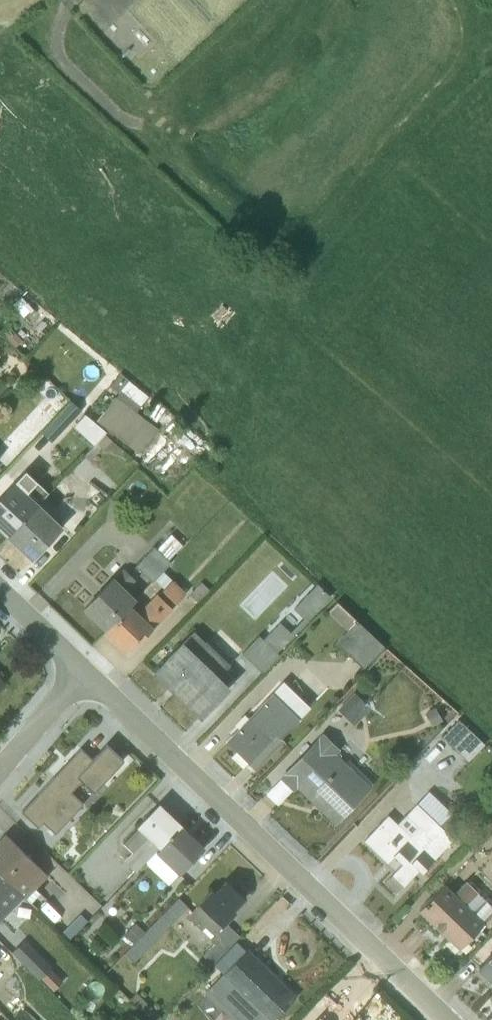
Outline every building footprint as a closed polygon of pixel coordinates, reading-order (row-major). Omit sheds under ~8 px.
[(8,325),(1,332),(15,347),(22,340),(8,325)] [(156,402),(127,380),(95,421),(138,453),(156,428),(144,419),(156,402)] [(69,403),(40,434),(50,443),(79,412),(69,403)] [(92,444),(105,430),(85,413),(73,426),(92,444)] [(111,441),(103,432),(92,444),(100,453),(111,441)] [(24,471),(14,481),(13,480),(0,494),(0,530),(7,537),(44,497),(47,493),(24,471)] [(7,537),(30,560),(62,527),(50,515),(56,508),(44,497),(7,537)] [(181,545),(170,534),(156,548),(153,547),(135,566),(151,581),(169,562),(167,559),(181,545)] [(134,580),(122,568),(113,577),(112,576),(81,609),(104,631),(135,598),(125,589),(134,580)] [(185,592),(162,570),(154,579),(163,588),(162,590),(175,603),(185,592)] [(318,579),(295,605),(310,619),(333,593),(318,579)] [(207,588),(200,582),(186,598),(192,604),(207,588)] [(129,604),(104,631),(124,651),(135,638),(139,641),(171,608),(156,593),(137,611),(129,604)] [(383,646),(337,602),(327,612),(347,631),(336,642),(362,667),(383,646)] [(278,616),(245,652),(263,668),(296,632),(278,616)] [(152,672),(199,717),(229,688),(218,676),(221,673),(220,673),(228,664),(194,630),(183,642),(181,641),(152,672)] [(280,737),(309,707),(283,681),(226,741),(255,768),(282,739),(280,737)] [(369,708),(352,692),(337,708),(354,724),(369,708)] [(442,721),(434,708),(425,713),(431,727),(442,721)] [(483,743),(457,719),(441,737),(467,761),(483,743)] [(369,785),(372,782),(348,759),(345,761),(336,753),(340,749),(321,732),(279,777),(280,778),(265,793),(277,805),(292,791),(296,788),(334,824),(370,787),(369,785)] [(20,812),(37,828),(43,822),(55,832),(84,800),(72,790),(82,781),(95,791),(125,758),(104,742),(90,757),(78,747),(20,812)] [(421,872),(464,825),(428,791),(396,824),(387,815),(363,840),(386,862),(393,856),(401,863),(385,882),(396,893),(418,870),(421,872)] [(123,861),(134,871),(180,826),(158,805),(122,843),(130,852),(123,861)] [(180,826),(144,862),(167,885),(203,848),(193,838),(190,838),(190,836),(186,832),(180,826)] [(0,837),(0,875),(23,898),(46,875),(2,834),(0,837)] [(23,898),(0,875),(0,919),(23,898)] [(419,910),(459,948),(491,913),(491,901),(487,896),(484,898),(478,892),(480,890),(470,880),(468,882),(465,881),(453,893),(444,884),(419,910)] [(242,898),(225,882),(215,892),(211,889),(187,917),(214,943),(203,955),(211,963),(238,935),(225,922),(234,912),(231,909),(242,898)] [(187,906),(178,897),(124,953),(133,962),(187,906)] [(133,944),(145,932),(134,922),(122,934),(133,944)] [(25,936),(13,949),(53,988),(66,976),(25,936)] [(203,992),(232,1019),(273,1019),(296,996),(247,948),(203,992)] [(478,967),(491,981),(491,952),(478,967)]
